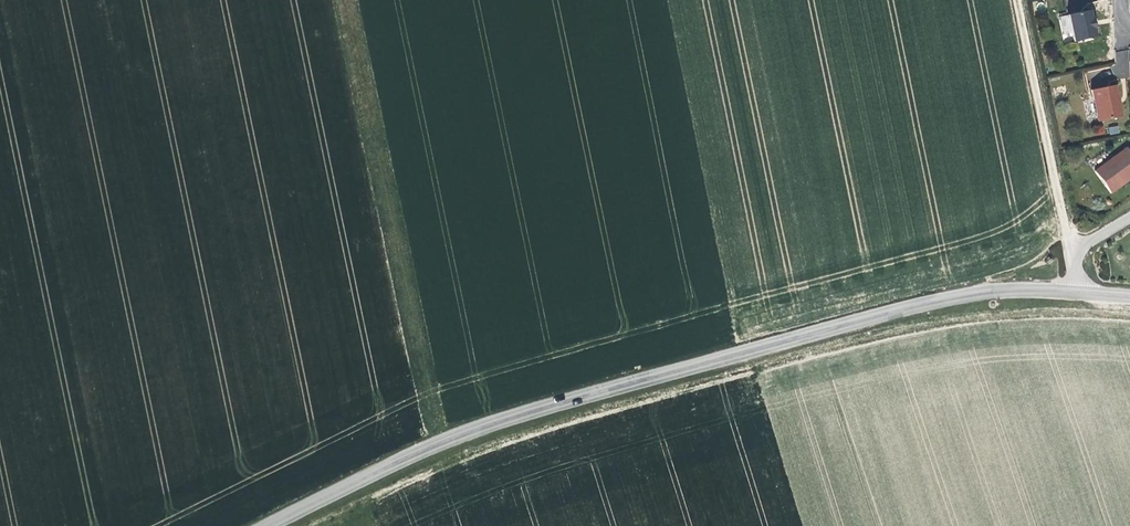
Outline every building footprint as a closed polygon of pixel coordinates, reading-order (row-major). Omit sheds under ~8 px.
[(1070,14),(1072,25),(1075,40),(1095,37),(1092,20),(1091,10),(1070,14)] [(1116,82),(1094,87),(1100,118),(1122,113),(1116,82)] [(1090,180),(1112,197),(1129,174),(1129,159),(1117,148),(1090,180)]
